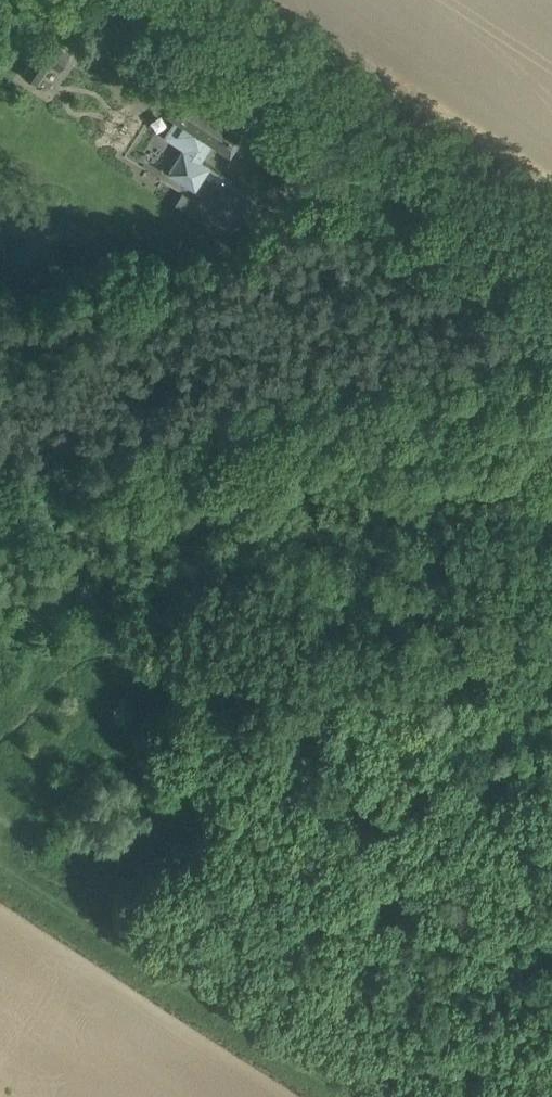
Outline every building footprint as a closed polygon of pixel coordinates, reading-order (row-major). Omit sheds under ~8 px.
[(45,38),(23,73),(38,83),(50,64),(59,70),(69,54),(45,38)] [(229,150),(233,144),(244,126),(180,84),(165,109),(177,116),(167,132),(179,140),(177,145),(183,149),(168,172),(195,190),(212,164),(202,157),(213,140),(229,150)]
